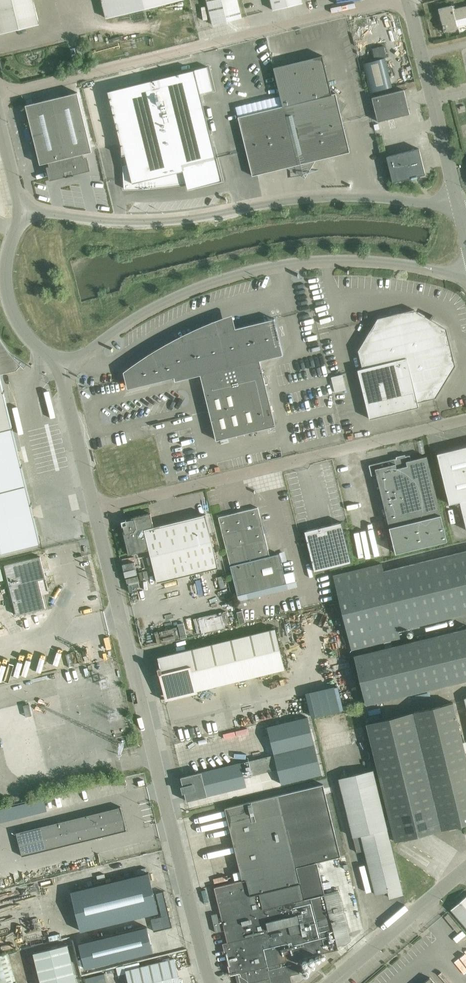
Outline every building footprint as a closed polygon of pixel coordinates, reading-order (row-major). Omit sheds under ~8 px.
[(0,33),(26,27),(25,24),(38,21),(33,0),(0,0),(0,33)] [(106,18),(180,0),(102,0),(106,18)] [(212,25),(242,18),(237,0),(206,0),(212,25)] [(273,10),(302,3),(302,0),(271,0),(273,10)] [(465,17),(465,6),(453,9),(452,5),(438,9),(444,32),(457,29),(455,20),(465,17)] [(383,46),(372,49),(375,60),(385,58),(386,58),(383,46)] [(252,176),(288,167),(304,177),(314,161),(350,152),(335,93),(332,94),(322,55),(273,67),(283,106),(238,117),(252,176)] [(373,61),(363,63),(371,93),(392,87),(385,58),(375,60),(373,61)] [(205,65),(106,92),(120,144),(124,188),(155,186),(186,181),(188,188),(223,179),(216,155),(199,92),(212,89),(205,65)] [(372,98),(378,122),(410,114),(404,90),(372,98)] [(25,105),(40,164),(48,162),(52,176),(86,167),(83,154),(92,152),(77,92),(25,105)] [(386,157),(393,182),(425,174),(419,149),(386,157)] [(455,365),(446,329),(414,310),(378,318),(358,350),(363,368),(358,370),(370,419),(420,407),(419,402),(436,398),(455,365)] [(166,345),(124,369),(128,386),(174,375),(175,381),(200,375),(216,440),(276,426),(260,360),(283,355),(274,319),(166,345)] [(3,373),(16,370),(21,365),(24,368),(10,354),(0,339),(0,374),(3,373)] [(337,391),(349,388),(345,372),(333,375),(337,391)] [(40,542),(34,518),(32,508),(20,461),(18,451),(12,427),(7,406),(7,404),(0,377),(0,552),(40,542)] [(437,453),(450,504),(460,501),(465,526),(465,446),(437,453)] [(372,475),(377,474),(396,553),(447,540),(427,456),(411,460),(410,455),(369,465),(372,475)] [(262,527),(258,507),(218,517),(237,595),(296,581),(294,571),(284,573),(279,554),(270,556),(264,533),(267,532),(264,526),(262,527)] [(129,554),(149,549),(157,582),(218,567),(205,514),(154,527),(150,513),(131,518),(132,519),(124,521),(123,523),(124,531),(123,531),(129,554)] [(342,522),(305,531),(314,571),(351,562),(342,522)] [(333,575),(352,650),(401,638),(399,630),(465,614),(465,552),(384,572),(382,563),(333,575)] [(124,557),(130,577),(141,574),(136,554),(124,557)] [(45,608),(38,580),(45,578),(44,571),(40,556),(0,566),(0,619),(45,608)] [(133,580),(134,586),(149,584),(148,577),(133,580)] [(202,632),(227,626),(223,610),(198,617),(202,632)] [(168,697),(285,669),(275,629),(158,657),(160,667),(158,667),(159,673),(162,672),(168,697)] [(366,704),(465,680),(465,629),(354,655),(366,704)] [(150,645),(161,642),(157,630),(146,633),(150,645)] [(309,691),(315,716),(346,709),(340,683),(309,691)] [(376,759),(396,841),(424,835),(465,824),(465,756),(453,704),(367,725),(376,759)] [(359,713),(350,716),(354,728),(364,725),(359,713)] [(274,755),(314,745),(307,717),(267,727),(274,755)] [(274,755),(275,759),(278,769),(281,784),(321,774),(314,745),(274,755)] [(187,801),(247,786),(241,762),(191,775),(181,777),(187,801)] [(403,894),(373,770),(339,778),(357,852),(365,850),(375,894),(388,891),(389,897),(403,894)] [(324,894),(316,863),(340,857),(322,784),(225,808),(242,881),(215,888),(229,949),(224,950),(230,975),(235,974),(237,982),(291,982),(289,975),(299,973),(297,965),(296,959),(338,949),(337,945),(346,943),(350,940),(338,891),(325,894),(324,894)] [(0,809),(0,823),(9,821),(10,826),(27,823),(25,814),(70,805),(68,794),(0,809)] [(16,832),(22,856),(43,851),(126,830),(120,807),(37,827),(16,832)] [(149,873),(68,893),(77,932),(158,912),(149,873)] [(162,916),(151,919),(154,931),(172,927),(169,913),(164,891),(156,893),(162,916)] [(451,909),(465,927),(465,897),(451,909)] [(147,927),(79,943),(85,968),(153,951),(147,927)] [(68,944),(33,953),(41,982),(77,982),(68,944)] [(7,953),(0,955),(0,982),(16,982),(7,953)] [(19,953),(13,954),(17,976),(23,975),(19,953)] [(174,959),(126,971),(124,965),(116,968),(120,982),(180,982),(177,968),(174,959)] [(85,978),(86,982),(106,982),(103,974),(85,978)]
